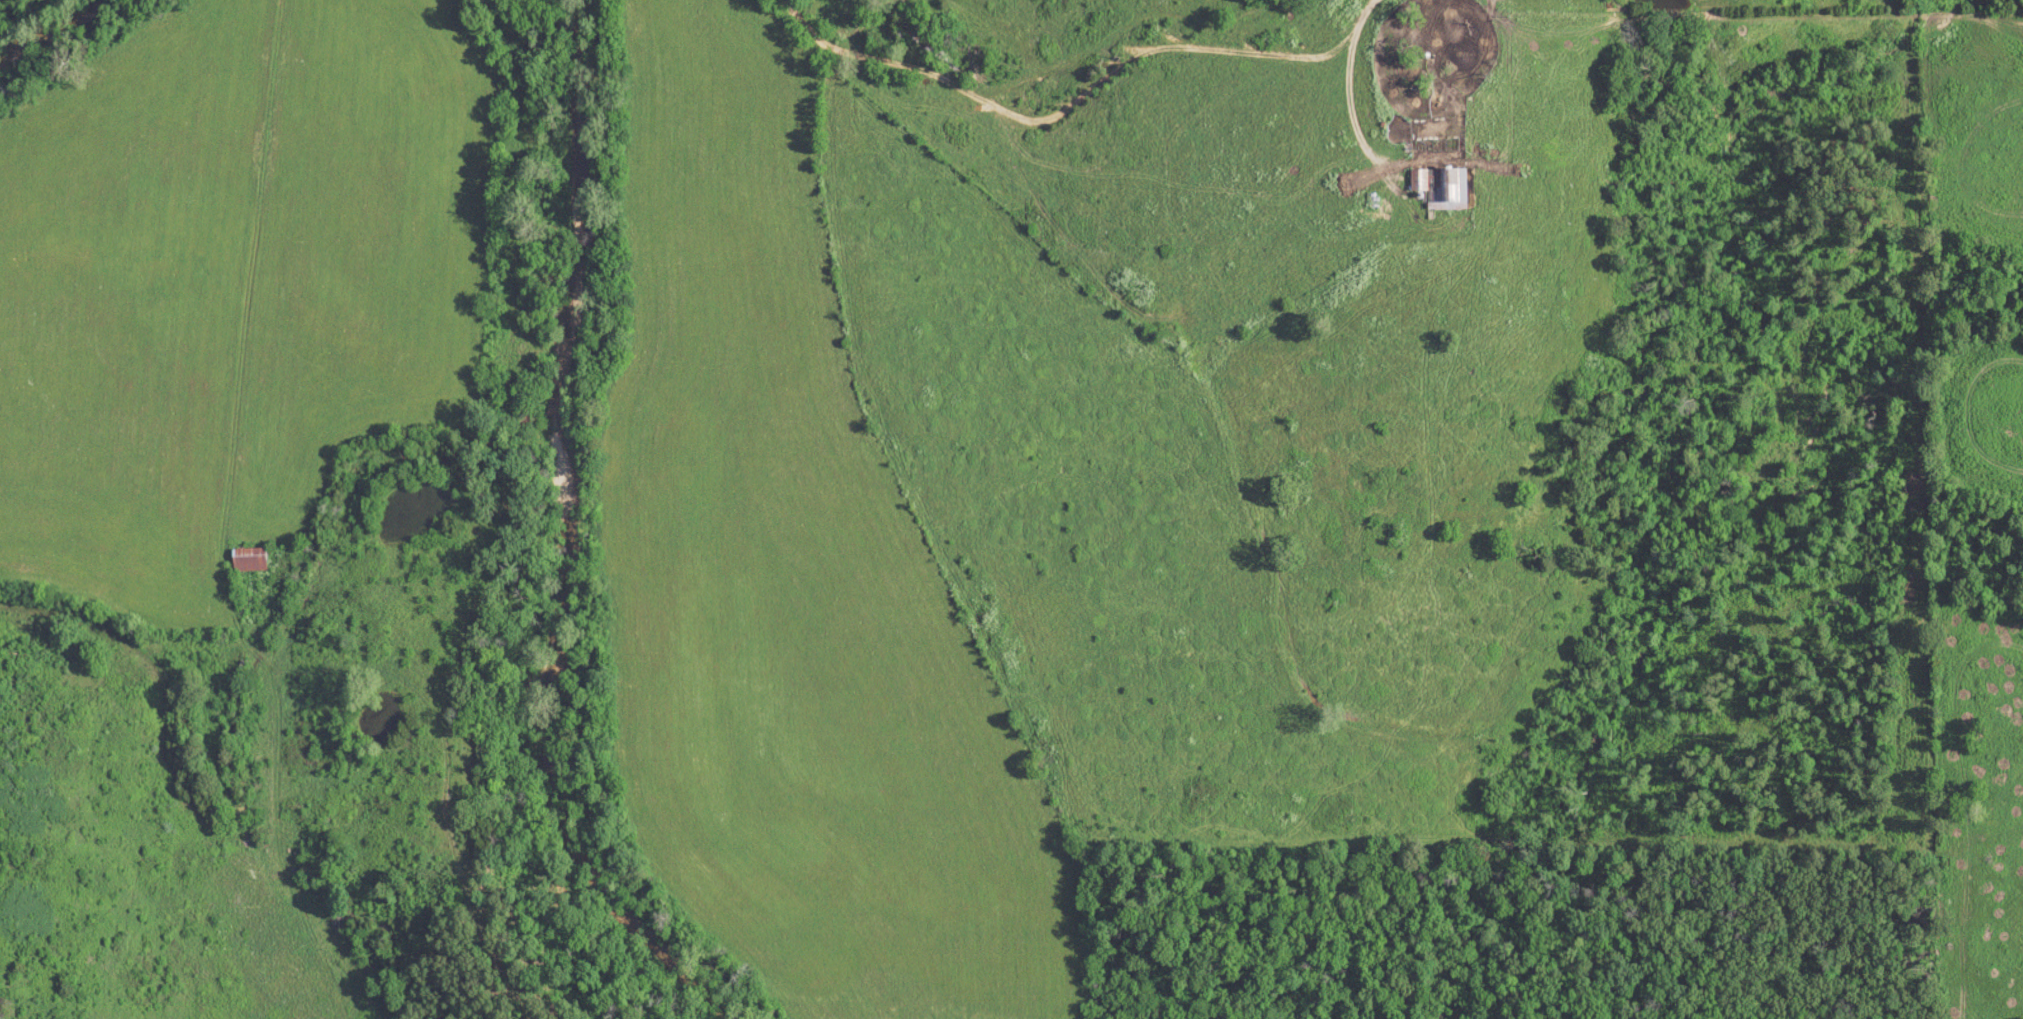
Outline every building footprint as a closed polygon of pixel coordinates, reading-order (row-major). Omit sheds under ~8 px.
[(1466,170),(1408,171),(1408,192),(1425,191),(1425,211),(1467,210),(1466,170)]
